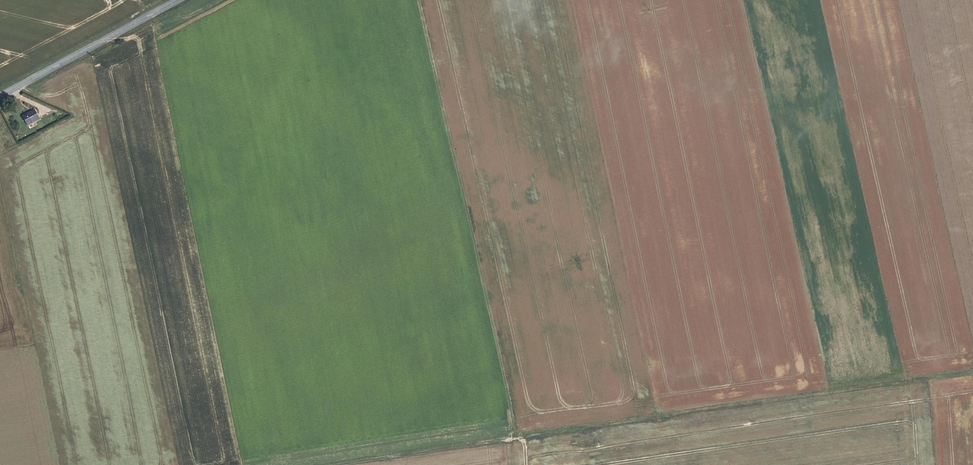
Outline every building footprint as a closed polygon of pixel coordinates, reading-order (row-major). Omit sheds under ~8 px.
[(27,121),(33,130),(46,124),(40,114),(27,121)]
